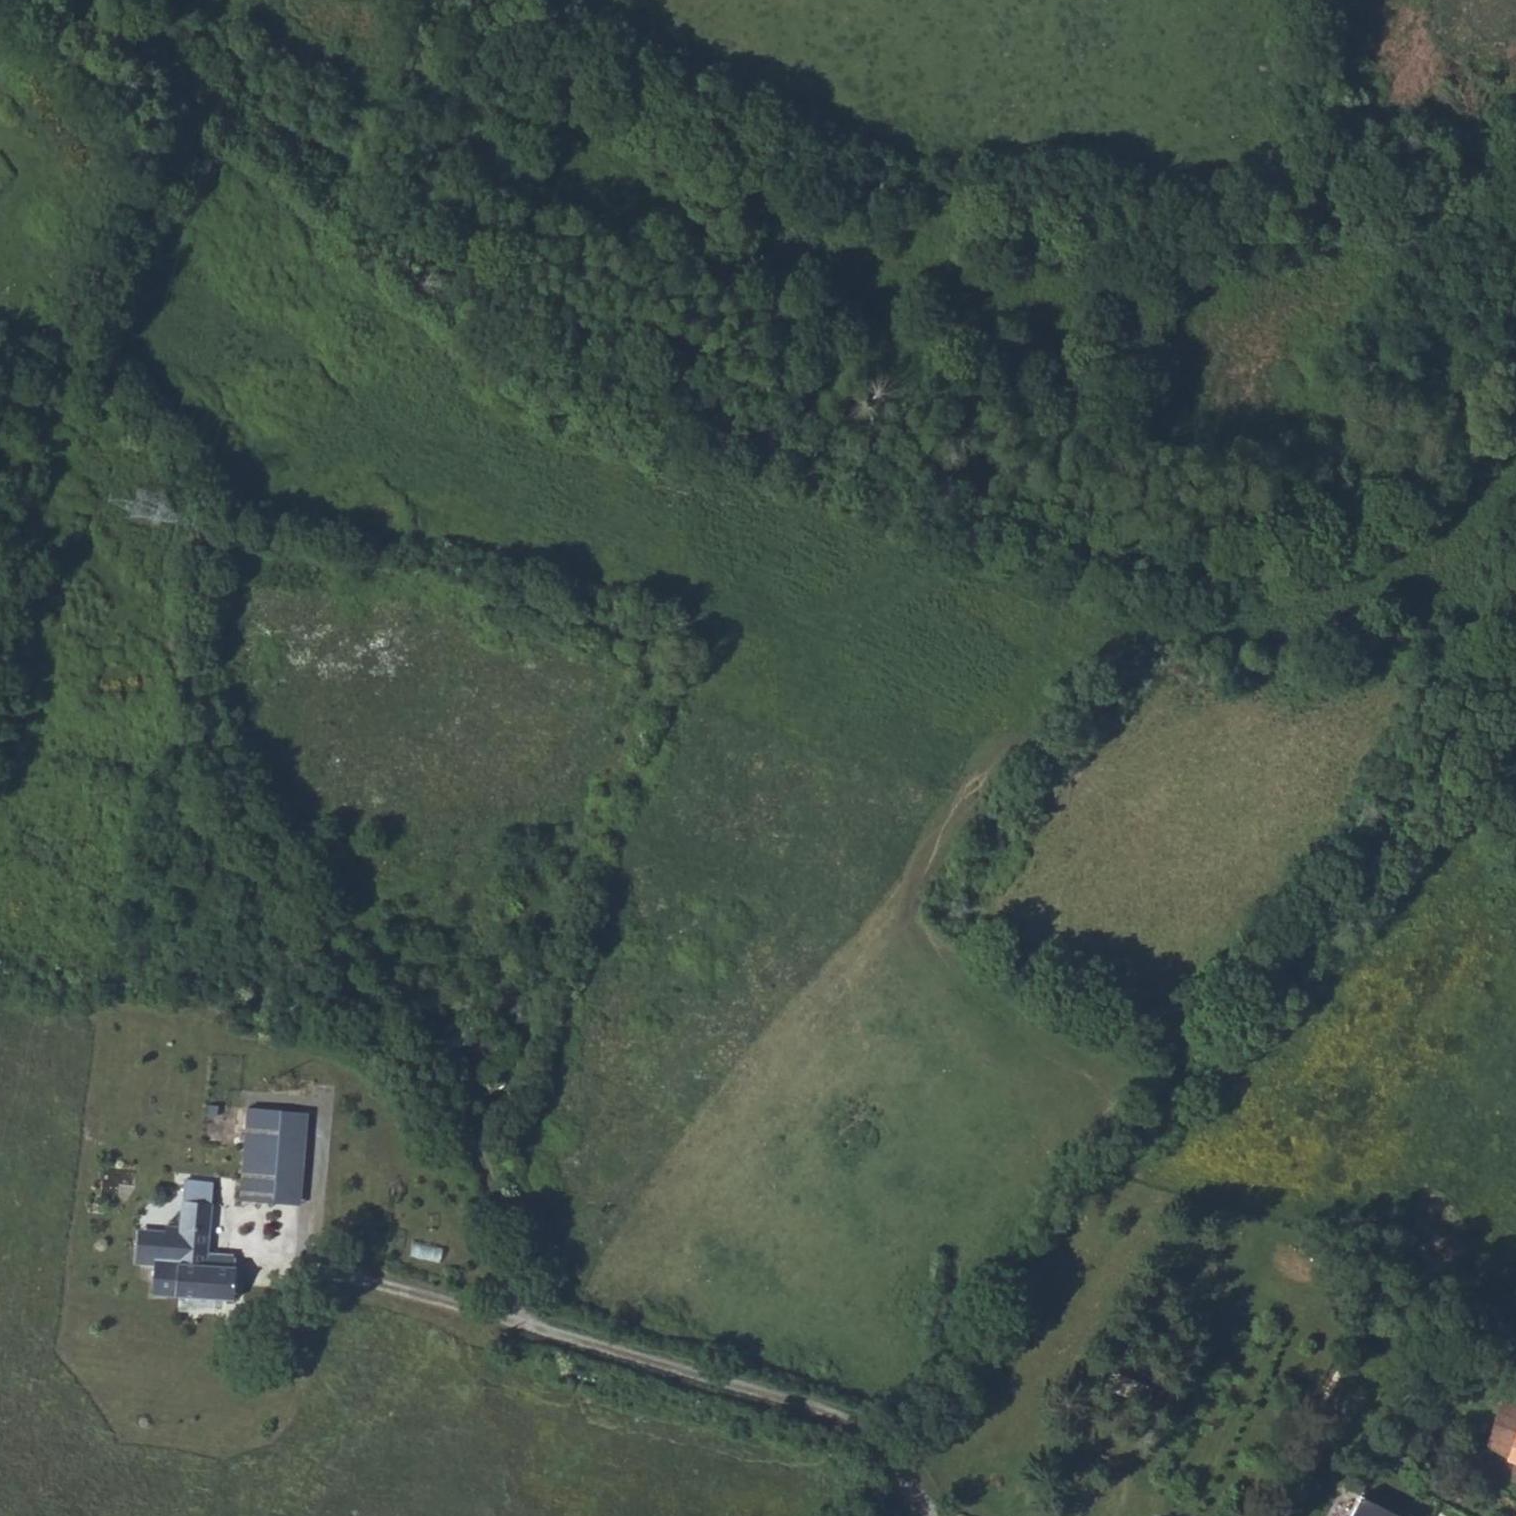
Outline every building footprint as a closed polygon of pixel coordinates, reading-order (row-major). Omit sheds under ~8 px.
[(241,1233),(273,1235),(279,1160),(282,1108),(251,1106),(241,1233)] [(279,1160),(273,1235),(333,1238),(338,1163),(279,1160)] [(135,1263),(155,1264),(153,1293),(234,1299),(236,1265),(232,1265),(234,1251),(209,1250),(213,1180),(190,1177),(156,1174),(156,1186),(183,1188),(181,1203),(169,1204),(168,1224),(166,1224),(165,1230),(165,1241),(137,1239),(135,1263)] [(138,1228),(137,1239),(165,1241),(165,1230),(138,1228)] [(1501,1397),(1488,1443),(1506,1455),(1506,1457),(1515,1460),(1515,1403),(1501,1397)] [(1363,1495),(1351,1515),(1398,1515),(1363,1495)]
